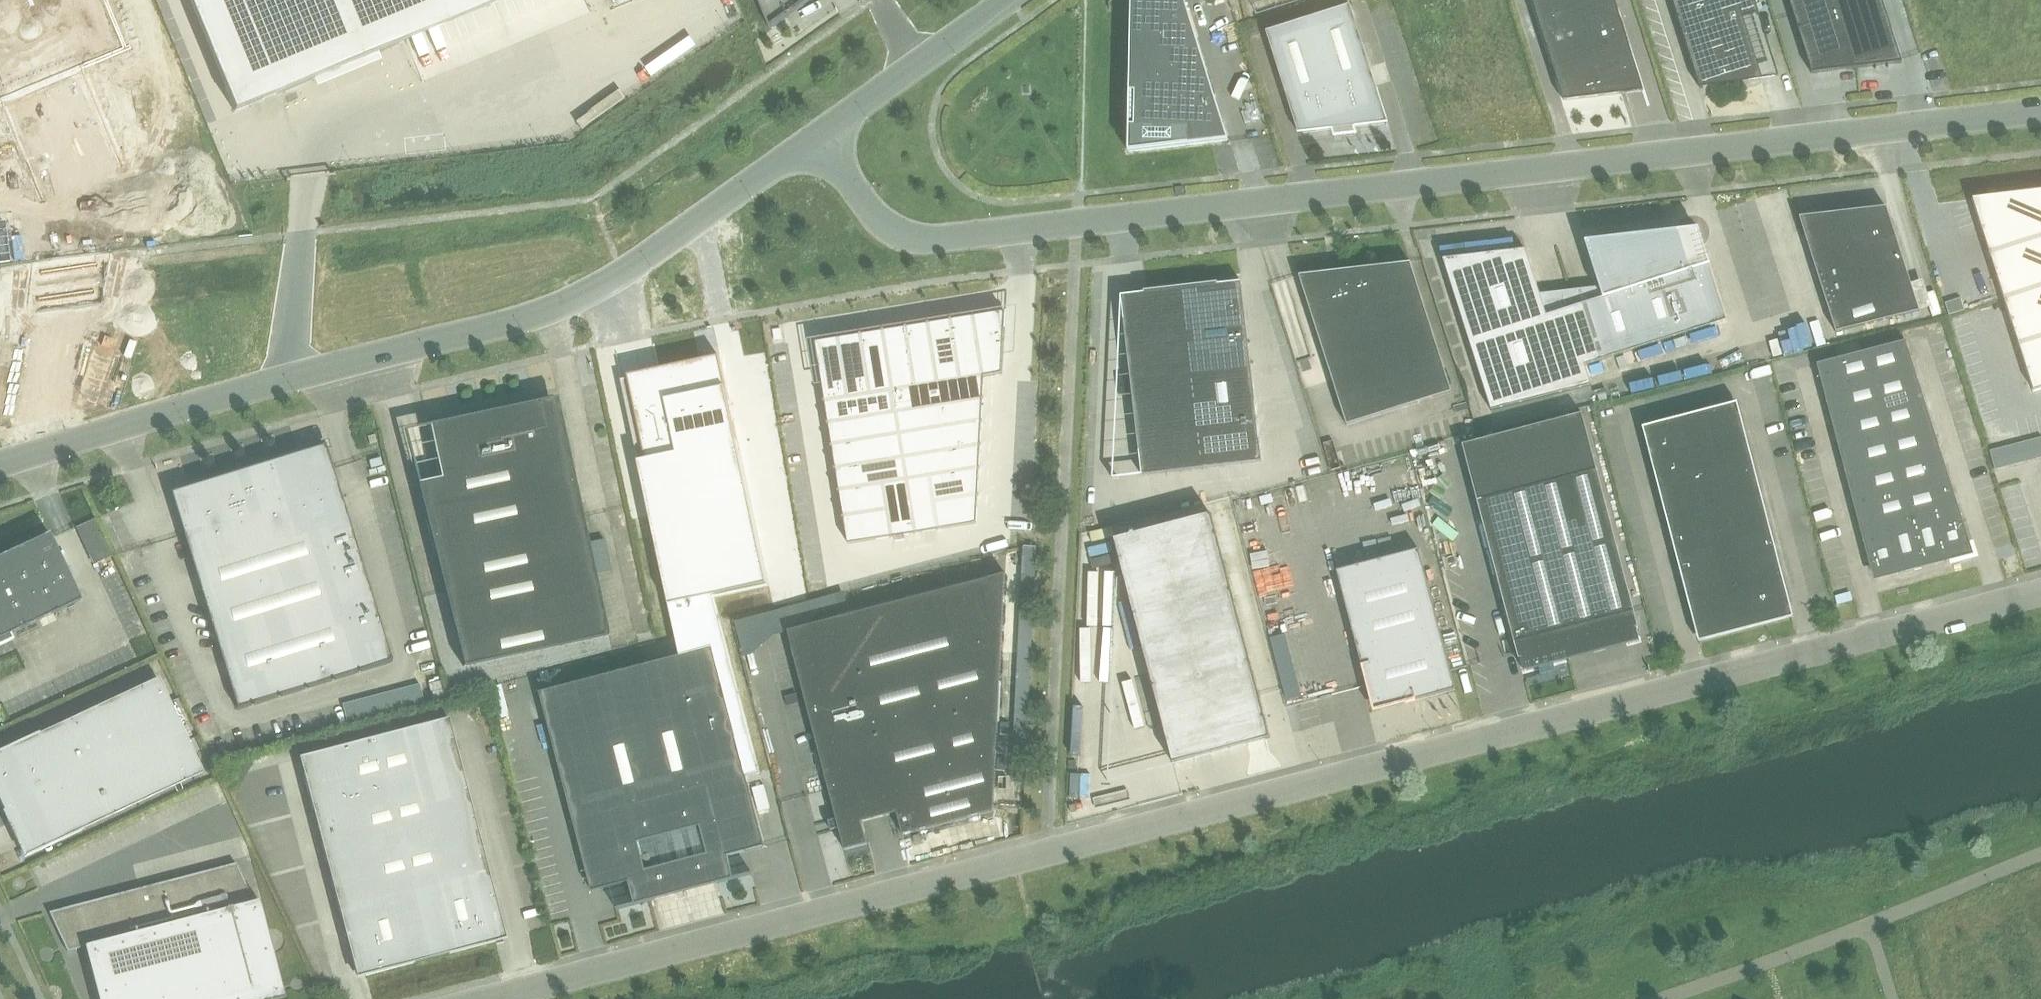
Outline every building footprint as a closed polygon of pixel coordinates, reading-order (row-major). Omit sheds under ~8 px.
[(127,49),(107,0),(0,0),(0,101),(127,49)] [(234,110),(405,40),(389,0),(188,0),(234,110)] [(770,30),(788,17),(812,0),(758,0),(770,30)] [(1184,0),(1131,0),(1128,151),(1228,140),(1184,0)] [(1255,9),(1282,0),(1252,0),(1255,9)] [(1615,0),(1531,0),(1543,38),(1593,23),(1603,56),(1609,54),(1622,93),(1644,91),(1615,0)] [(1754,63),(1743,18),(1759,13),(1754,0),(1672,0),(1700,88),(1703,88),(1702,84),(1743,71),(1743,72),(1744,74),(1744,75),(1745,76),(1747,77),(1748,78),(1749,78),(1751,79),(1752,78),(1754,78),(1755,77),(1756,76),(1757,75),(1758,74),(1758,73),(1759,71),(1758,70),(1758,68),(1758,67),(1757,66),(1756,65),(1755,64),(1754,63)] [(1812,73),(1902,62),(1882,0),(1789,0),(1812,73)] [(1266,31),(1298,132),(1334,128),(1336,135),(1354,133),(1352,126),(1387,122),(1350,4),(1266,31)] [(1593,23),(1543,38),(1563,100),(1622,93),(1609,54),(1603,56),(1593,23)] [(1971,197),(2033,392),(2040,389),(2040,189),(1971,197)] [(1799,217),(1836,332),(1919,311),(1886,207),(1799,217)] [(1603,297),(1546,315),(1525,249),(1443,259),(1491,410),(1592,385),(1585,365),(1726,320),(1709,264),(1710,264),(1698,228),(1585,241),(1603,297)] [(1328,272),(1299,276),(1337,336),(1322,346),(1347,425),(1451,391),(1410,262),(1345,270),(1344,268),(1327,270),(1328,272)] [(1121,295),(1120,301),(1121,301),(1142,475),(1262,461),(1241,281),(1217,284),(1145,292),(1121,295)] [(994,313),(818,342),(815,342),(822,384),(825,403),(826,403),(848,543),(976,523),(984,377),(1002,374),(1003,355),(1006,311),(994,313)] [(1866,351),(1874,379),(1914,368),(1905,340),(1866,351)] [(1824,392),(1874,379),(1866,351),(1817,364),(1824,392)] [(679,656),(626,669),(684,892),(718,883),(734,879),(728,856),(765,846),(741,756),(753,753),(712,597),(768,585),(719,359),(659,372),(634,377),(640,405),(634,406),(646,460),(638,461),(637,461),(679,656)] [(1923,396),(1914,368),(1874,379),(1881,407),(1923,396)] [(1881,407),(1874,379),(1824,392),(1831,420),(1881,407)] [(1923,396),(1881,407),(1888,434),(1932,423),(1923,396)] [(553,434),(545,399),(428,424),(447,514),(426,519),(463,665),(607,634),(564,432),(553,434)] [(1737,402),(1712,408),(1722,445),(1747,439),(1737,402)] [(1839,448),(1888,434),(1881,407),(1831,420),(1839,448)] [(1690,414),(1699,451),(1722,445),(1712,408),(1690,414)] [(1582,414),(1463,445),(1477,500),(1518,658),(1521,658),(1524,670),(1524,671),(1525,671),(1539,667),(1541,674),(1555,670),(1553,663),(1568,660),(1629,643),(1638,641),(1639,641),(1639,640),(1636,628),(1635,627),(1638,627),(1634,612),(1597,469),(1582,414)] [(1667,420),(1667,421),(1676,457),(1699,451),(1690,414),(1667,420)] [(1642,427),(1652,463),(1676,457),(1667,421),(1667,420),(1642,427)] [(1940,451),(1932,423),(1888,434),(1896,462),(1940,451)] [(1839,448),(1846,475),(1896,462),(1888,434),(1839,448)] [(1747,439),(1722,445),(1699,451),(1706,478),(1754,466),(1747,439)] [(2032,439),(2020,442),(2025,461),(2037,458),(2032,439)] [(391,659),(324,444),(170,492),(236,707),(391,659)] [(1652,463),(1659,491),(1706,478),(1699,451),(1676,457),(1652,463)] [(1940,451),(1896,462),(1903,490),(1949,478),(1940,451)] [(1903,490),(1896,462),(1846,475),(1853,503),(1903,490)] [(1754,466),(1706,478),(1713,505),(1761,493),(1754,466)] [(1666,518),(1713,505),(1706,478),(1659,491),(1666,518)] [(1958,506),(1949,478),(1903,490),(1910,518),(1958,506)] [(1853,503),(1861,531),(1910,518),(1903,490),(1853,503)] [(1761,493),(1713,505),(1720,532),(1768,520),(1761,493)] [(1666,518),(1673,545),(1720,532),(1713,505),(1666,518)] [(1910,518),(1923,567),(1947,561),(1938,527),(1963,521),(1958,506),(1910,518)] [(1211,514),(1114,539),(1173,763),(1248,743),(1265,739),(1269,737),(1211,514)] [(1923,567),(1910,518),(1861,531),(1865,547),(1892,539),(1900,573),(1923,567)] [(1768,520),(1720,532),(1728,559),(1775,547),(1768,520)] [(1938,527),(1947,561),(1973,554),(1963,521),(1938,527)] [(12,639),(9,633),(81,600),(49,532),(0,555),(0,645),(12,639)] [(1680,572),(1728,559),(1720,532),(1673,545),(1680,572)] [(1873,580),(1900,573),(1892,539),(1865,547),(1873,580)] [(1775,547),(1728,559),(1735,586),(1782,574),(1775,547)] [(1337,571),(1364,677),(1373,711),(1405,703),(1455,689),(1419,549),(1337,571)] [(1680,572),(1687,599),(1735,586),(1728,559),(1680,572)] [(979,600),(793,648),(829,788),(837,818),(839,828),(845,849),(867,844),(862,822),(897,812),(903,834),(994,811),(1000,679),(1006,573),(974,582),(979,600)] [(1782,574),(1735,586),(1742,614),(1746,629),(1793,617),(1782,574)] [(1746,629),(1742,614),(1735,586),(1687,599),(1698,641),(1746,629)] [(626,669),(540,692),(592,891),(629,881),(635,905),(684,892),(626,669)] [(3,809),(2,810),(8,823),(24,857),(84,829),(83,828),(202,772),(158,677),(38,733),(38,731),(16,742),(0,749),(0,803),(3,809)] [(423,701),(419,683),(342,703),(346,721),(423,701)] [(373,737),(387,789),(462,770),(447,717),(373,737)] [(298,756),(312,809),(387,789),(373,737),(298,756)] [(387,789),(400,841),(475,821),(462,770),(387,789)] [(312,809),(325,861),(400,841),(387,789),(312,809)] [(400,841),(414,893),(489,873),(475,821),(400,841)] [(325,861),(338,913),(414,893),(400,841),(325,861)] [(98,998),(272,998),(284,996),(259,899),(254,901),(236,863),(48,912),(67,952),(84,947),(98,998)] [(431,958),(496,941),(494,934),(505,931),(489,873),(414,893),(431,958)] [(366,975),(431,958),(414,893),(338,913),(353,971),(364,968),(366,975)]
